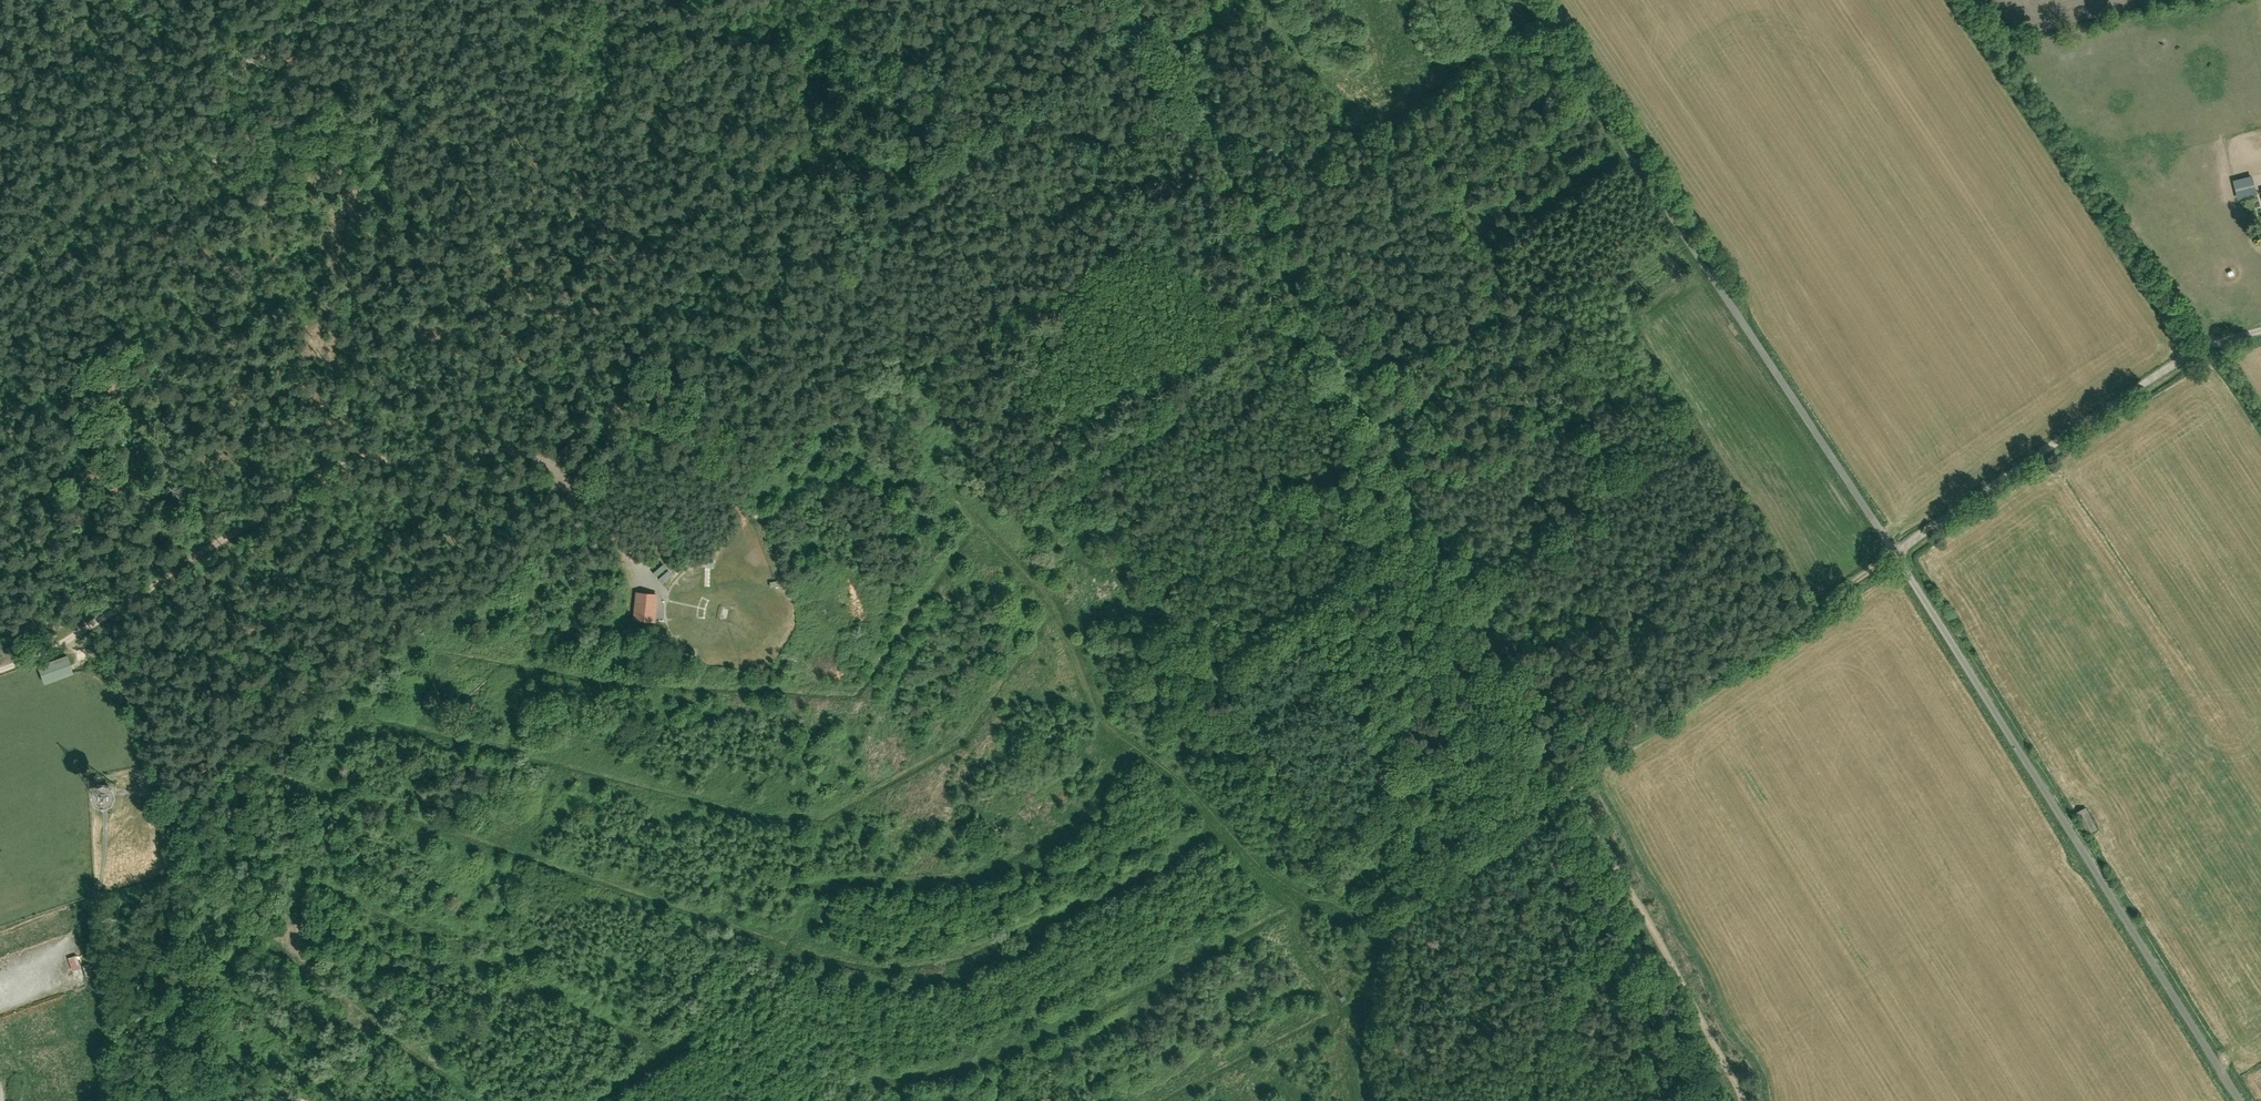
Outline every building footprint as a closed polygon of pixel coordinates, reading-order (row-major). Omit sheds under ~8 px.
[(2251,176),(2235,180),(2239,198),(2255,194),(2251,176)] [(663,563),(653,571),(661,581),(672,573),(663,563)] [(656,595),(636,594),(635,621),(654,622),(656,595)] [(67,657),(39,666),(44,681),(72,673),(67,657)] [(92,783),(89,791),(92,798),(102,802),(110,798),(113,789),(109,781),(101,778),(92,783)] [(2075,811),(2086,833),(2098,827),(2087,806),(2075,811)] [(77,953),(68,956),(72,968),(81,966),(77,953)] [(80,970),(61,976),(64,984),(83,978),(80,970)]
